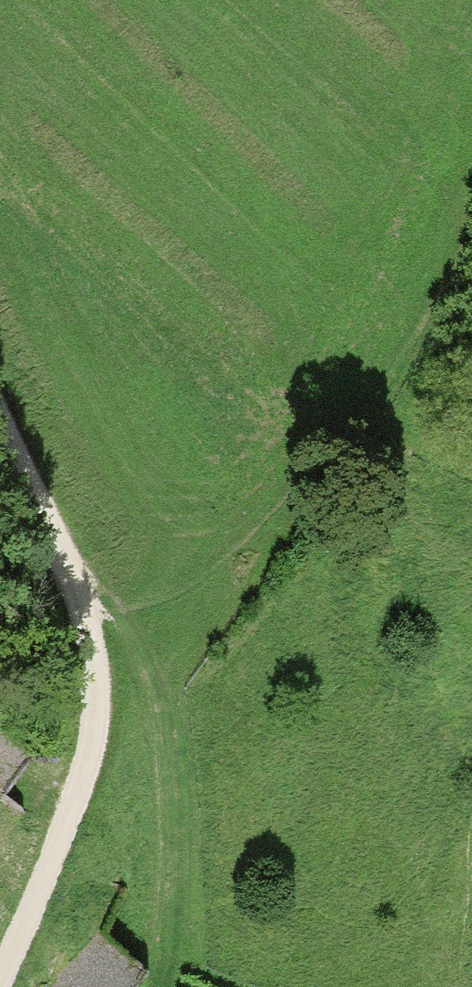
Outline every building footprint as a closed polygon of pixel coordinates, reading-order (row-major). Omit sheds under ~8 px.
[(151,986),(100,938),(54,986),(150,986),(151,986)]
